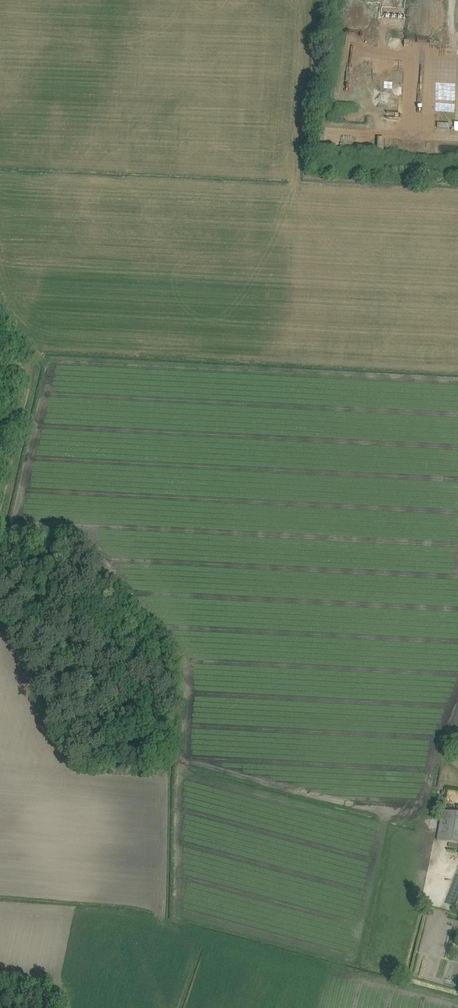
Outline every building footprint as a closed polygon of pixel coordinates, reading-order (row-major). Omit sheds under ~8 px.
[(457,844),(457,813),(443,810),(437,839),(457,844)]
